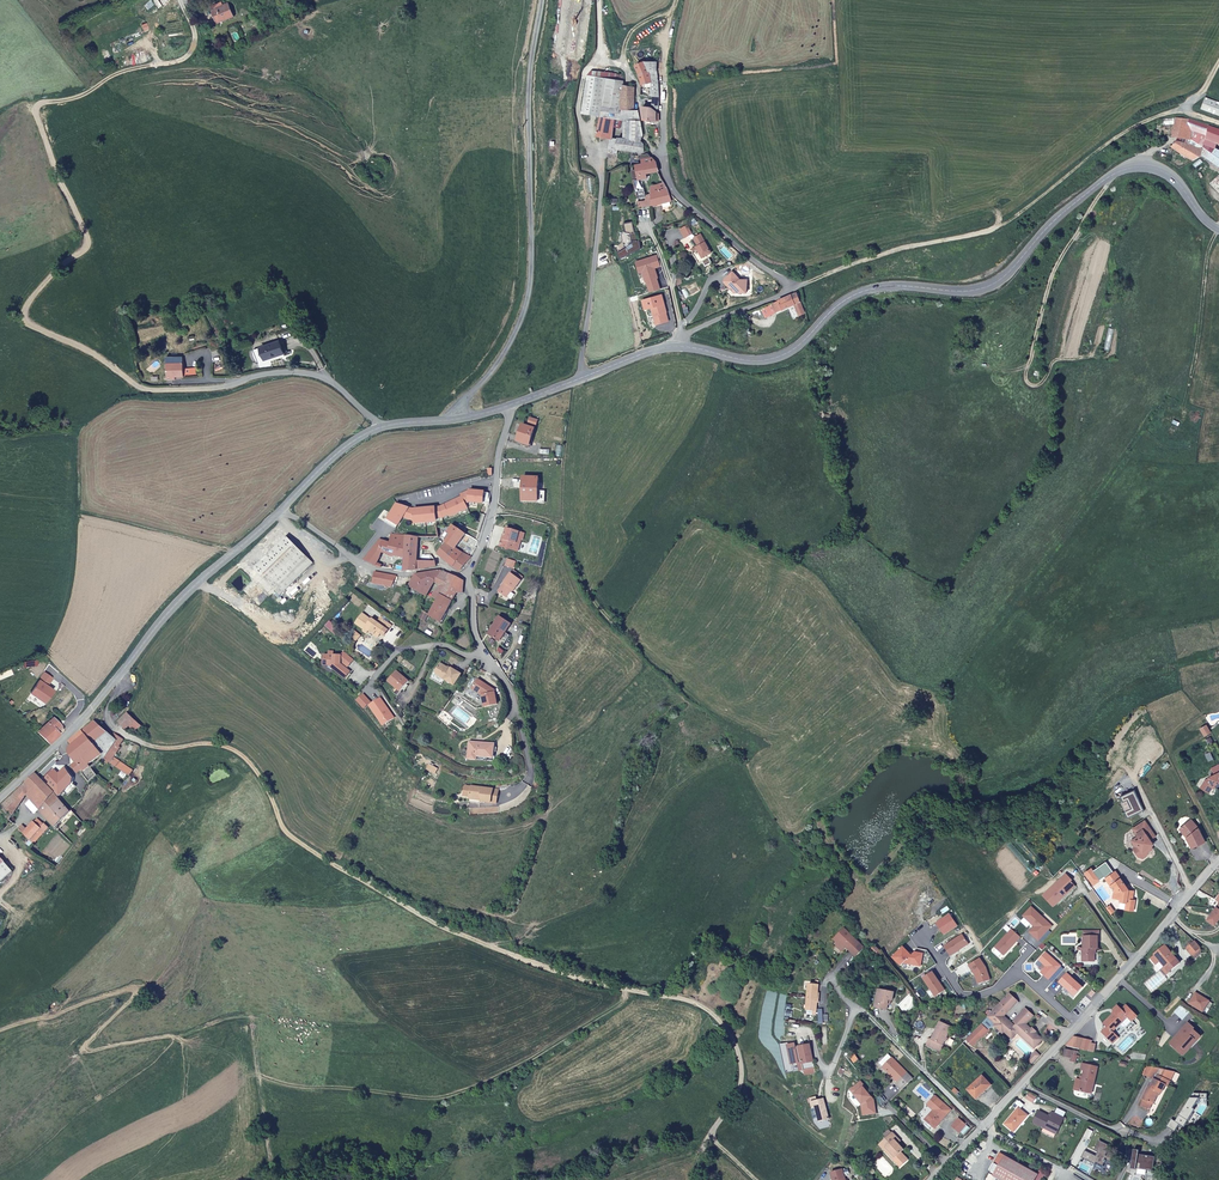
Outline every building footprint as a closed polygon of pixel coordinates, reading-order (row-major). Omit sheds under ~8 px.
[(231,17),(226,5),(221,7),(220,4),(211,7),(216,23),(231,17)] [(659,104),(659,80),(652,80),(646,61),(634,66),(640,79),(639,81),(641,94),(654,98),(654,103),(659,104)] [(659,80),(659,61),(646,61),(652,80),(659,80)] [(622,81),(583,81),(583,119),(602,120),(617,120),(640,121),(639,110),(635,110),(633,85),(622,85),(622,81)] [(1204,99),(1201,110),(1218,115),(1218,103),(1204,99)] [(657,115),(652,110),(640,106),(642,119),(657,123),(657,115)] [(1193,136),(1194,129),(1189,128),(1191,119),(1186,118),(1176,119),(1175,121),(1162,122),(1162,128),(1175,127),(1172,140),(1178,141),(1195,145),(1197,137),(1193,136)] [(1208,133),(1210,125),(1191,119),(1189,128),(1194,129),(1208,133)] [(615,133),(617,120),(602,120),(600,140),(609,140),(610,132),(615,133)] [(1218,140),(1218,128),(1210,125),(1208,133),(1203,152),(1202,157),(1214,165),(1218,157),(1218,156),(1214,153),(1215,150),(1218,140)] [(646,150),(646,143),(643,142),(633,141),(633,137),(628,137),(628,140),(621,140),(620,152),(644,154),(644,155),(653,154),(649,150),(646,150)] [(620,152),(621,140),(614,139),(612,151),(620,152)] [(1202,157),(1203,152),(1195,148),(1177,144),(1174,150),(1193,162),(1202,157)] [(619,160),(620,152),(612,151),(611,160),(619,160)] [(660,172),(658,162),(656,158),(653,154),(644,155),(646,166),(639,167),(640,175),(651,173),(660,172)] [(639,199),(648,197),(653,196),(652,189),(650,189),(649,183),(652,182),(651,173),(640,175),(641,181),(636,181),(639,199)] [(673,206),(670,192),(666,185),(652,189),(656,208),(665,206),(665,208),(673,206)] [(680,229),(685,238),(692,234),(687,225),(680,229)] [(620,259),(641,249),(640,241),(637,241),(636,233),(631,234),(633,244),(617,254),(620,259)] [(714,255),(700,234),(692,238),(695,244),(693,245),(696,249),(691,251),(700,264),(714,255)] [(656,256),(636,261),(639,272),(644,271),(648,289),(659,286),(654,268),(660,267),(656,256)] [(747,292),(746,280),(740,281),(731,273),(725,280),(725,284),(730,287),(734,287),(734,292),(747,292)] [(803,308),(797,293),(772,303),(777,314),(795,306),(797,311),(803,308)] [(641,300),(644,310),(665,304),(662,295),(641,300)] [(667,314),(665,306),(651,309),(655,326),(667,324),(665,315),(667,314)] [(805,314),(803,308),(797,311),(799,317),(805,314)] [(281,354),(278,342),(259,348),(263,360),(281,354)] [(182,377),(183,358),(167,357),(167,377),(182,377)] [(536,426),(538,420),(529,417),(528,423),(536,426)] [(529,447),(535,429),(521,425),(515,443),(529,447)] [(537,502),(538,479),(522,478),(521,502),(537,502)] [(489,500),(489,494),(485,493),(485,492),(469,491),(461,495),(461,497),(439,508),(412,511),(395,506),(384,523),(394,530),(401,519),(413,522),(414,526),(424,524),(424,522),(435,521),(435,519),(442,519),(448,516),(449,518),(467,509),(465,504),(468,503),(490,504),(490,500),(489,500)] [(454,549),(465,533),(451,526),(447,534),(450,535),(445,544),(454,549)] [(513,552),(516,541),(521,542),(522,542),(525,535),(506,529),(504,536),(502,543),(500,542),(499,546),(500,548),(513,552)] [(470,558),(454,549),(445,544),(450,535),(447,534),(441,543),(443,544),(437,555),(458,573),(470,558)] [(416,555),(417,539),(391,536),(390,539),(388,539),(387,542),(380,542),(374,549),(386,552),(405,557),(403,571),(436,567),(437,562),(431,556),(416,555)] [(279,597),(312,563),(285,537),(253,570),(279,597)] [(381,561),(386,552),(374,549),(369,556),(381,561)] [(377,567),(381,561),(369,556),(364,562),(377,567)] [(440,580),(443,573),(439,571),(416,574),(408,588),(426,597),(434,584),(440,580)] [(390,588),(397,576),(375,573),(373,578),(371,586),(390,588)] [(434,584),(439,587),(444,590),(451,577),(443,573),(440,580),(434,584)] [(515,591),(522,582),(521,581),(523,578),(518,575),(516,577),(512,574),(510,573),(504,581),(505,582),(497,592),(506,598),(513,589),(515,591)] [(464,587),(464,583),(451,577),(444,590),(438,602),(430,617),(440,623),(457,591),(461,593),(464,587)] [(438,602),(444,590),(439,587),(433,599),(438,602)] [(391,624),(384,620),(385,617),(381,615),(377,621),(371,617),(370,618),(361,613),(354,623),(363,629),(364,628),(368,630),(372,633),(374,630),(375,631),(376,629),(378,626),(382,628),(383,627),(387,630),(391,624)] [(426,624),(430,617),(423,613),(419,620),(426,624)] [(504,632),(510,623),(499,616),(488,633),(497,640),(503,631),(504,632)] [(347,667),(353,660),(343,652),(340,656),(323,655),(323,663),(327,663),(334,668),(333,669),(344,678),(350,671),(339,663),(339,662),(340,661),(347,667)] [(454,684),(461,672),(450,667),(449,669),(440,664),(436,671),(435,673),(445,679),(454,684)] [(435,673),(436,671),(434,669),(431,678),(441,684),(445,679),(435,673)] [(408,680),(396,670),(387,681),(399,691),(408,680)] [(44,702),(60,683),(45,673),(32,693),(44,702)] [(497,702),(493,688),(476,679),(471,688),(482,694),(485,706),(497,702)] [(368,705),(382,725),(394,717),(380,697),(368,705)] [(137,720),(130,713),(122,721),(128,728),(137,720)] [(64,729),(52,718),(38,732),(50,743),(64,729)] [(108,731),(96,722),(84,731),(87,735),(95,743),(108,731)] [(1210,731),(1206,725),(1201,728),(1205,735),(1210,731)] [(74,746),(87,735),(84,731),(70,741),(74,746)] [(104,754),(101,751),(95,743),(87,735),(74,746),(68,750),(77,761),(73,765),(79,772),(81,769),(90,782),(99,774),(97,771),(94,767),(91,764),(104,754)] [(108,754),(119,739),(114,736),(113,735),(101,751),(104,754),(105,756),(107,753),(108,754)] [(492,757),(493,744),(469,740),(467,756),(473,757),(474,754),(487,756),(492,757)] [(108,767),(114,758),(108,754),(107,753),(105,756),(101,762),(99,760),(94,767),(97,771),(103,765),(108,767)] [(1209,780),(1205,782),(1202,790),(1210,794),(1212,788),(1218,784),(1218,765),(1211,769),(1215,776),(1210,778),(1211,779),(1209,780)] [(59,795),(75,781),(75,775),(67,767),(49,784),(59,795)] [(55,793),(36,772),(25,783),(33,790),(28,796),(30,799),(29,800),(40,809),(43,807),(55,793)] [(14,812),(28,796),(33,790),(25,783),(3,803),(14,812)] [(491,803),(493,788),(471,784),(471,785),(469,795),(469,796),(477,797),(479,801),(491,803)] [(1134,789),(1120,796),(1122,801),(1127,799),(1131,808),(1124,811),(1127,817),(1144,810),(1134,789)] [(49,812),(61,799),(55,793),(43,807),(49,812)] [(59,827),(74,811),(61,799),(49,812),(46,816),(59,827)] [(45,824),(38,818),(35,822),(41,828),(45,824)] [(1206,840),(1198,827),(1191,819),(1181,826),(1188,834),(1193,847),(1206,840)] [(30,841),(41,828),(35,822),(34,821),(22,833),(30,841)] [(1153,844),(1150,840),(1156,836),(1145,821),(1133,829),(1137,834),(1138,835),(1136,837),(1140,842),(1136,844),(1133,846),(1139,855),(1144,857),(1148,854),(1149,851),(1150,846),(1151,845),(1153,844)] [(1188,834),(1181,826),(1179,828),(1185,836),(1188,834)] [(14,872),(0,855),(0,883),(14,872)] [(1114,872),(1107,861),(1092,870),(1097,876),(1099,879),(1104,876),(1105,878),(1114,872)] [(1091,868),(1085,873),(1090,881),(1097,876),(1092,870),(1091,868)] [(1134,901),(1136,892),(1128,890),(1115,871),(1114,872),(1105,878),(1115,890),(1113,898),(1123,900),(1122,902),(1128,904),(1126,910),(1135,912),(1137,902),(1134,901)] [(1052,906),(1075,886),(1071,881),(1072,880),(1066,874),(1043,896),(1052,906)] [(1099,879),(1097,876),(1090,881),(1093,884),(1099,879)] [(1218,919),(1218,904),(1207,920),(1213,926),(1218,919)] [(1051,926),(1031,907),(1023,916),(1034,926),(1030,932),(1038,940),(1051,926)] [(950,914),(936,922),(943,934),(957,926),(950,914)] [(863,948),(847,929),(841,935),(843,937),(839,941),(839,945),(843,949),(847,946),(849,948),(855,955),(863,948)] [(1004,955),(1020,937),(1012,929),(995,948),(1004,955)] [(1098,949),(1098,931),(1085,931),(1085,947),(1084,947),(1084,960),(1096,960),(1095,949),(1098,949)] [(968,944),(962,934),(944,946),(950,955),(968,944)] [(1199,948),(1193,942),(1186,948),(1191,954),(1199,948)] [(1180,962),(1165,945),(1150,958),(1156,965),(1160,961),(1164,966),(1169,972),(1180,962)] [(920,966),(923,953),(914,952),(911,955),(903,947),(893,958),(901,966),(904,963),(920,966)] [(1194,958),(1202,951),(1199,948),(1191,954),(1194,958)] [(1049,980),(1061,966),(1045,952),(1039,960),(1046,967),(1041,973),(1049,980)] [(990,980),(986,967),(980,958),(969,965),(975,974),(978,984),(990,980)] [(932,971),(923,978),(936,996),(945,990),(932,971)] [(1075,996),(1083,987),(1066,972),(1058,981),(1075,996)] [(815,1014),(818,980),(815,980),(815,984),(808,983),(806,1009),(813,1010),(813,1014),(815,1014)] [(889,999),(892,996),(893,991),(876,988),(875,995),(876,995),(875,1001),(874,1001),(873,1006),(886,1008),(888,1009),(889,1010),(890,1010),(891,1010),(891,1009),(892,1008),(892,1007),(893,1000),(889,999)] [(1206,1013),(1212,1003),(1195,993),(1189,1004),(1206,1013)] [(1013,994),(965,1042),(972,1048),(988,1033),(990,1035),(997,1027),(1003,1033),(1005,1032),(1012,1039),(1017,1034),(1019,1031),(1036,1048),(1042,1041),(1035,1034),(1032,1031),(1027,1026),(1035,1017),(1026,1008),(1015,1021),(1018,1024),(1016,1027),(1006,1016),(1010,1011),(1010,1010),(1019,1001),(1013,994)] [(1127,1026),(1137,1015),(1127,1005),(1122,1011),(1120,1009),(1116,1005),(1112,1010),(1114,1012),(1104,1022),(1107,1025),(1101,1031),(1113,1042),(1119,1036),(1113,1030),(1120,1023),(1124,1027),(1127,1026)] [(939,1052),(952,1027),(940,1022),(931,1039),(930,1038),(926,1046),(939,1052)] [(1176,1037),(1177,1038),(1189,1025),(1187,1024),(1176,1037)] [(1176,1037),(1170,1042),(1179,1050),(1184,1050),(1197,1035),(1192,1030),(1193,1029),(1189,1025),(1177,1038),(1176,1037)] [(1036,1048),(1019,1031),(1017,1034),(1034,1050),(1036,1048)] [(1089,1051),(1091,1040),(1081,1038),(1079,1049),(1089,1051)] [(814,1072),(809,1044),(798,1046),(798,1047),(795,1048),(795,1043),(787,1044),(791,1063),(797,1062),(801,1061),(802,1069),(806,1069),(807,1073),(814,1072)] [(1040,1055),(1036,1051),(1026,1062),(1030,1066),(1040,1055)] [(900,1089),(913,1078),(887,1054),(878,1063),(897,1082),(895,1084),(900,1089)] [(1092,1093),(1098,1066),(1082,1064),(1081,1069),(1083,1070),(1082,1076),(1083,1076),(1083,1079),(1082,1079),(1080,1090),(1092,1093)] [(1160,1068),(1145,1065),(1141,1073),(1154,1080),(1156,1076),(1160,1068)] [(1153,1105),(1159,1092),(1161,1093),(1163,1093),(1166,1086),(1169,1087),(1171,1082),(1175,1073),(1176,1072),(1175,1072),(1165,1069),(1161,1078),(1156,1076),(1154,1080),(1150,1088),(1149,1087),(1143,1100),(1144,1101),(1153,1105)] [(1175,1073),(1171,1082),(1176,1085),(1181,1075),(1175,1073)] [(976,1098),(990,1085),(982,1076),(968,1089),(976,1098)] [(875,1112),(873,1099),(861,1082),(854,1087),(857,1092),(853,1094),(861,1105),(862,1114),(875,1112)] [(1034,1102),(1036,1096),(1029,1093),(1026,1099),(1034,1102)] [(934,1127),(952,1109),(936,1094),(928,1103),(934,1108),(925,1118),(927,1119),(924,1122),(928,1127),(931,1124),(934,1127)] [(828,1118),(823,1098),(819,1099),(820,1100),(817,1101),(817,1100),(816,1100),(815,1096),(810,1097),(812,1107),(815,1107),(819,1121),(828,1118)] [(1153,1105),(1144,1101),(1141,1107),(1150,1111),(1153,1105)] [(1028,1115),(1018,1107),(1005,1124),(1014,1132),(1028,1115)] [(1057,1134),(1062,1118),(1049,1113),(1046,1121),(1036,1117),(1033,1124),(1044,1128),(1042,1132),(1055,1137),(1057,1133),(1057,1134)] [(966,1125),(958,1118),(951,1126),(959,1133),(966,1125)] [(893,1159),(900,1166),(907,1160),(900,1152),(903,1150),(897,1144),(893,1140),(896,1137),(891,1133),(879,1143),(887,1152),(889,1149),(896,1156),(893,1159)] [(1110,1160),(1113,1153),(1106,1151),(1106,1153),(1104,1152),(1107,1144),(1099,1141),(1095,1150),(1097,1151),(1096,1155),(1085,1151),(1082,1158),(1097,1164),(1097,1162),(1103,1165),(1105,1159),(1110,1160)] [(896,1156),(889,1149),(887,1152),(888,1152),(893,1159),(896,1156)] [(1138,1154),(1139,1150),(1133,1149),(1130,1168),(1135,1169),(1136,1168),(1153,1171),(1155,1157),(1138,1154)] [(1036,1172),(1004,1156),(994,1176),(1002,1179),(1032,1179),(1036,1172)] [(845,1179),(842,1169),(830,1172),(833,1179),(846,1179),(845,1179)]
